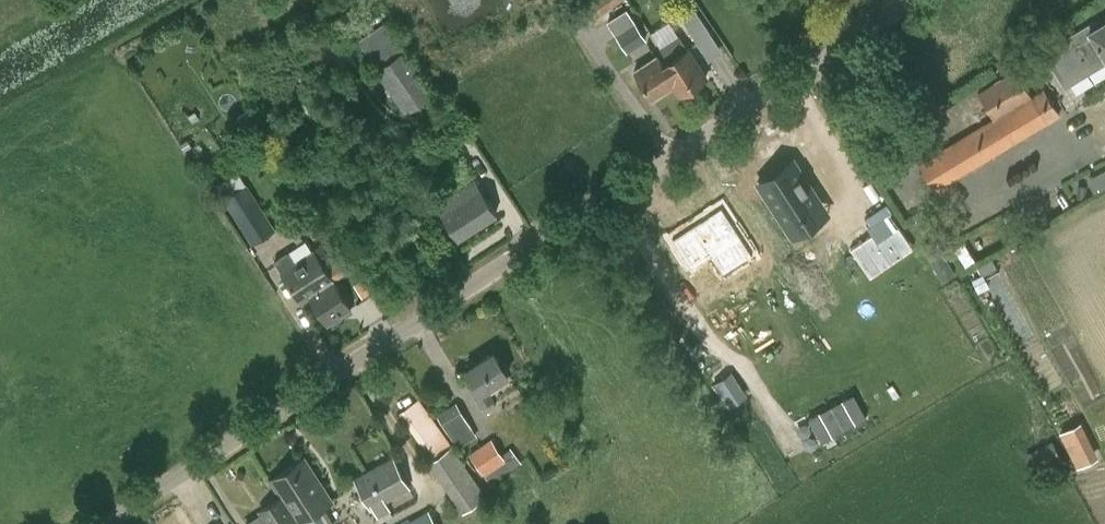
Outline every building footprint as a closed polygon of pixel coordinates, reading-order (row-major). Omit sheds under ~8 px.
[(621,0),(593,0),(602,13),(621,0)] [(696,40),(710,31),(695,7),(681,16),(696,40)] [(1101,22),(1099,19),(1045,51),(1064,84),(1104,60),(1104,20),(1101,22)] [(371,57),(400,39),(388,20),(359,37),(371,57)] [(627,51),(647,40),(636,23),(618,36),(627,51)] [(670,61),(661,67),(654,58),(633,72),(652,100),(673,86),(680,97),(706,79),(678,36),(661,47),(670,61)] [(435,93),(405,50),(375,70),(405,113),(435,93)] [(978,92),(993,118),(994,120),(1032,97),(1031,96),(1016,69),(978,92)] [(994,120),(993,118),(919,163),(936,192),(1061,116),(1044,88),(1031,96),(1032,97),(994,120)] [(792,235),(831,211),(795,154),(756,178),(792,235)] [(459,238),(496,214),(473,179),(436,204),(459,238)] [(251,244),(276,229),(247,182),(222,197),(251,244)] [(755,258),(721,206),(668,241),(689,274),(709,261),(722,279),(755,258)] [(936,240),(924,247),(943,281),(955,275),(936,240)] [(328,323),(351,308),(315,251),(297,263),(289,251),(275,260),(301,301),(310,295),(328,323)] [(467,368),(481,390),(476,393),(482,403),(493,396),(487,387),(508,373),(493,351),(467,368)] [(746,395),(731,372),(713,384),(729,407),(746,395)] [(854,393),(808,417),(820,440),(866,416),(854,393)] [(400,413),(433,460),(453,446),(421,399),(400,413)] [(459,448),(478,436),(456,403),(438,414),(459,448)] [(1091,458),(1081,436),(1066,443),(1077,465),(1091,458)] [(470,452),(490,483),(522,462),(511,447),(502,453),(492,438),(470,452)] [(453,446),(433,460),(429,462),(464,513),(488,496),(453,446)] [(392,510),(388,502),(412,489),(393,456),(354,478),(372,511),(374,509),(379,518),(392,510)] [(333,500),(306,457),(270,480),(281,498),(260,511),(262,514),(245,523),(295,523),(333,500)] [(430,512),(407,523),(437,523),(430,512)]
